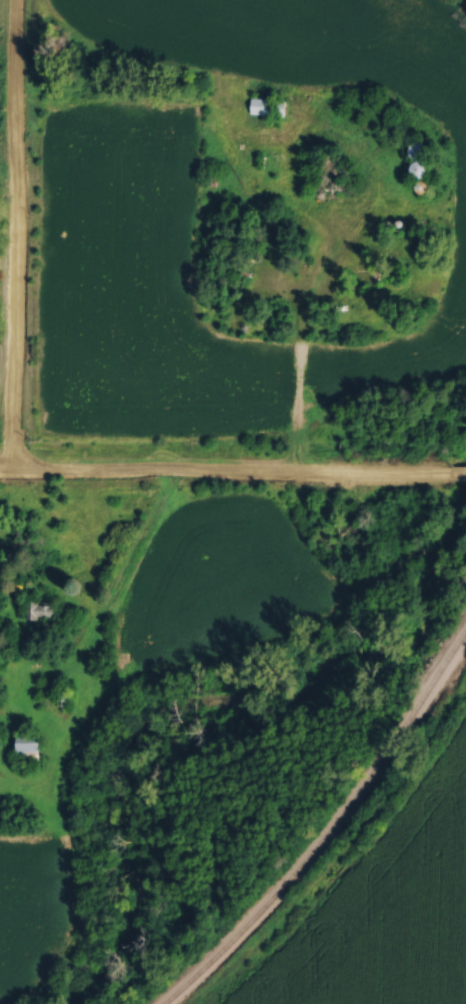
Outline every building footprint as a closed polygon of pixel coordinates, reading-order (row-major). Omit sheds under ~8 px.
[(293,117),(294,101),(253,97),(252,113),(293,117)] [(436,168),(422,158),(412,170),(425,181),(436,168)] [(63,619),(63,601),(28,601),(28,619),(63,619)] [(45,761),(45,733),(20,733),(20,761),(45,761)]
